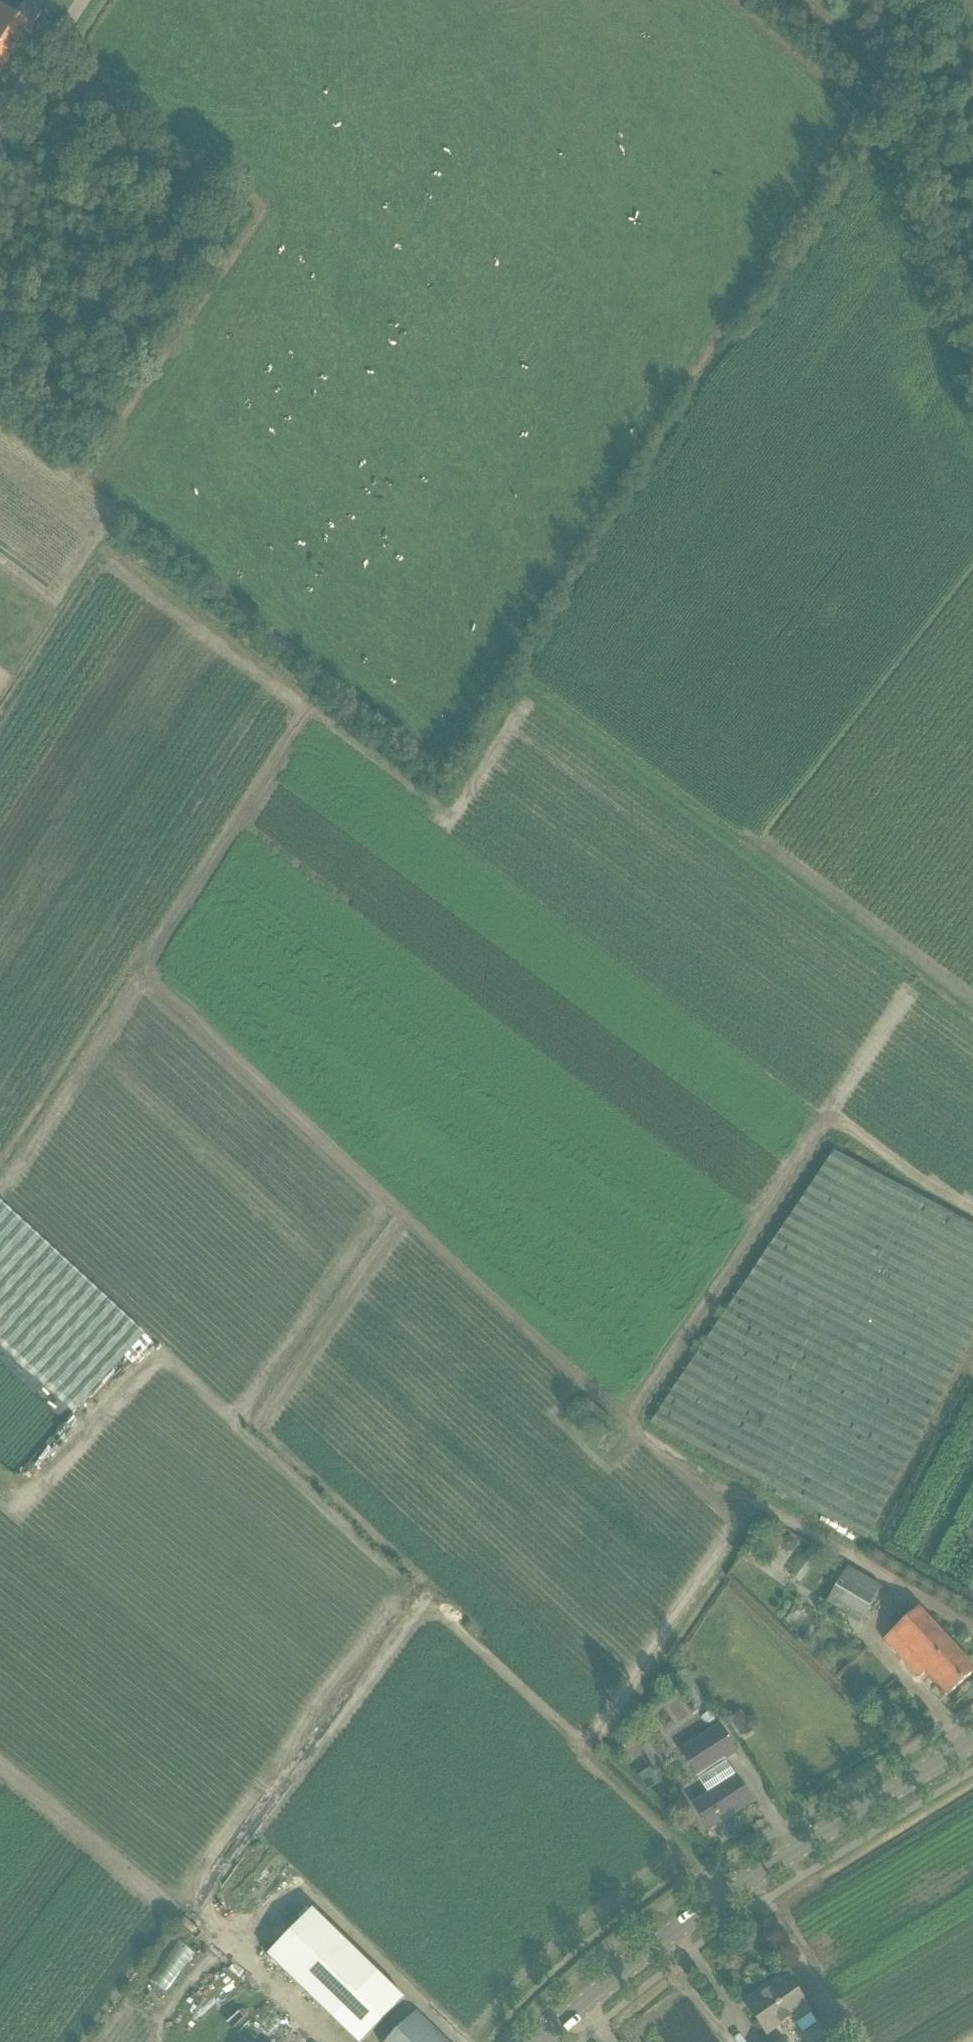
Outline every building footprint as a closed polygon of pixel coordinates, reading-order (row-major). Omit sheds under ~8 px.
[(33,9),(49,24),(60,13),(46,0),(41,0),(33,9)] [(0,4),(0,72),(32,28),(0,4)] [(972,1339),(972,1227),(834,1152),(650,1424),(776,1492),(775,1495),(784,1500),(785,1496),(867,1540),(972,1339)] [(73,1414),(145,1334),(0,1202),(0,1347),(73,1414)] [(860,1622),(881,1587),(847,1567),(827,1602),(860,1622)] [(962,1656),(921,1610),(885,1642),(904,1664),(918,1678),(925,1672),(947,1696),(972,1673),(972,1668),(962,1656)] [(741,1737),(752,1729),(740,1712),(729,1719),(741,1737)] [(693,1804),(698,1813),(709,1830),(710,1829),(726,1818),(726,1819),(753,1802),(737,1776),(736,1776),(726,1760),(737,1752),(720,1725),(680,1750),(709,1794),(693,1804)] [(312,1909),(267,1956),(355,2041),(362,2041),(404,1999),(312,1909)] [(748,2007),(759,2024),(767,2035),(791,2018),(800,2032),(815,2022),(809,2013),(810,2012),(795,1991),(784,1974),(765,1987),(769,1992),(748,2007)] [(416,2012),(388,2041),(448,2041),(416,2012)]
